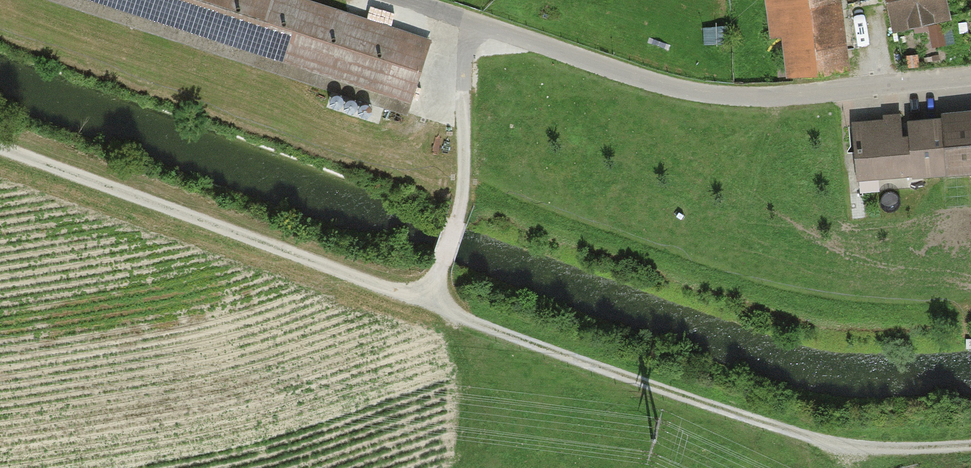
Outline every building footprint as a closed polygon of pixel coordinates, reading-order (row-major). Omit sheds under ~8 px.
[(432,41),(302,0),(96,0),(413,99),(432,41)] [(839,0),(778,0),(791,87),(851,78),(839,0)] [(941,0),(884,0),(889,29),(945,19),(941,0)] [(970,175),(970,119),(855,130),(860,185),(970,175)]
